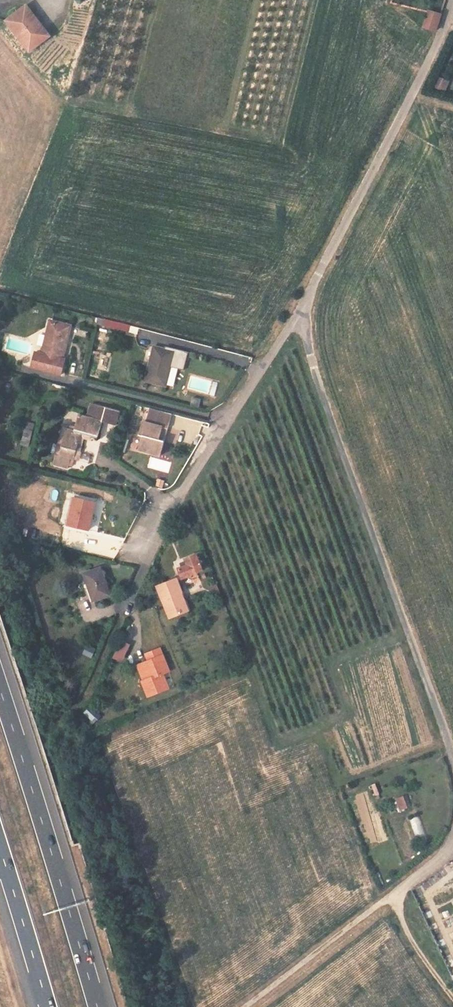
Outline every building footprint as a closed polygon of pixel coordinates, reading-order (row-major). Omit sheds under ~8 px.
[(42,33),(25,12),(22,8),(5,22),(29,51),(38,44),(34,39),(42,33)] [(28,9),(25,12),(42,33),(34,39),(38,44),(49,35),(28,9)] [(434,30),(439,14),(428,10),(423,26),(434,30)] [(438,76),(434,88),(445,92),(450,81),(438,76)] [(100,317),(99,323),(127,329),(129,324),(100,317)] [(36,350),(32,364),(62,371),(65,357),(62,357),(70,324),(51,319),(44,352),(36,350)] [(87,337),(89,327),(78,325),(77,336),(87,337)] [(183,370),(187,352),(164,346),(164,349),(152,346),(144,380),(164,385),(169,366),(183,370)] [(200,398),(192,396),(191,404),(198,406),(200,398)] [(74,429),(66,427),(61,444),(58,455),(55,454),(52,464),(67,468),(67,466),(71,467),(74,457),(78,458),(85,433),(98,436),(102,420),(116,424),(120,410),(90,402),(87,415),(78,413),(74,429)] [(164,436),(170,413),(148,407),(144,421),(141,420),(138,434),(141,435),(138,449),(159,455),(163,440),(157,438),(158,434),(164,436)] [(30,444),(33,422),(25,421),(21,443),(30,444)] [(73,495),(65,523),(86,529),(94,501),(73,495)] [(189,563),(177,567),(181,577),(202,569),(196,552),(186,555),(189,563)] [(82,571),(92,600),(109,594),(100,566),(82,571)] [(156,584),(169,617),(185,611),(178,592),(181,591),(175,577),(156,584)] [(210,585),(213,598),(220,596),(217,584),(210,585)] [(188,610),(181,591),(178,592),(185,611),(188,610)] [(92,656),(94,648),(87,645),(84,654),(92,656)] [(149,678),(144,680),(141,681),(148,697),(168,688),(162,674),(169,671),(160,647),(145,652),(148,659),(142,661),(149,678)] [(137,663),(144,680),(149,678),(142,661),(137,663)] [(395,798),(400,810),(408,807),(403,795),(395,798)] [(419,815),(410,818),(416,839),(426,836),(419,815)]
